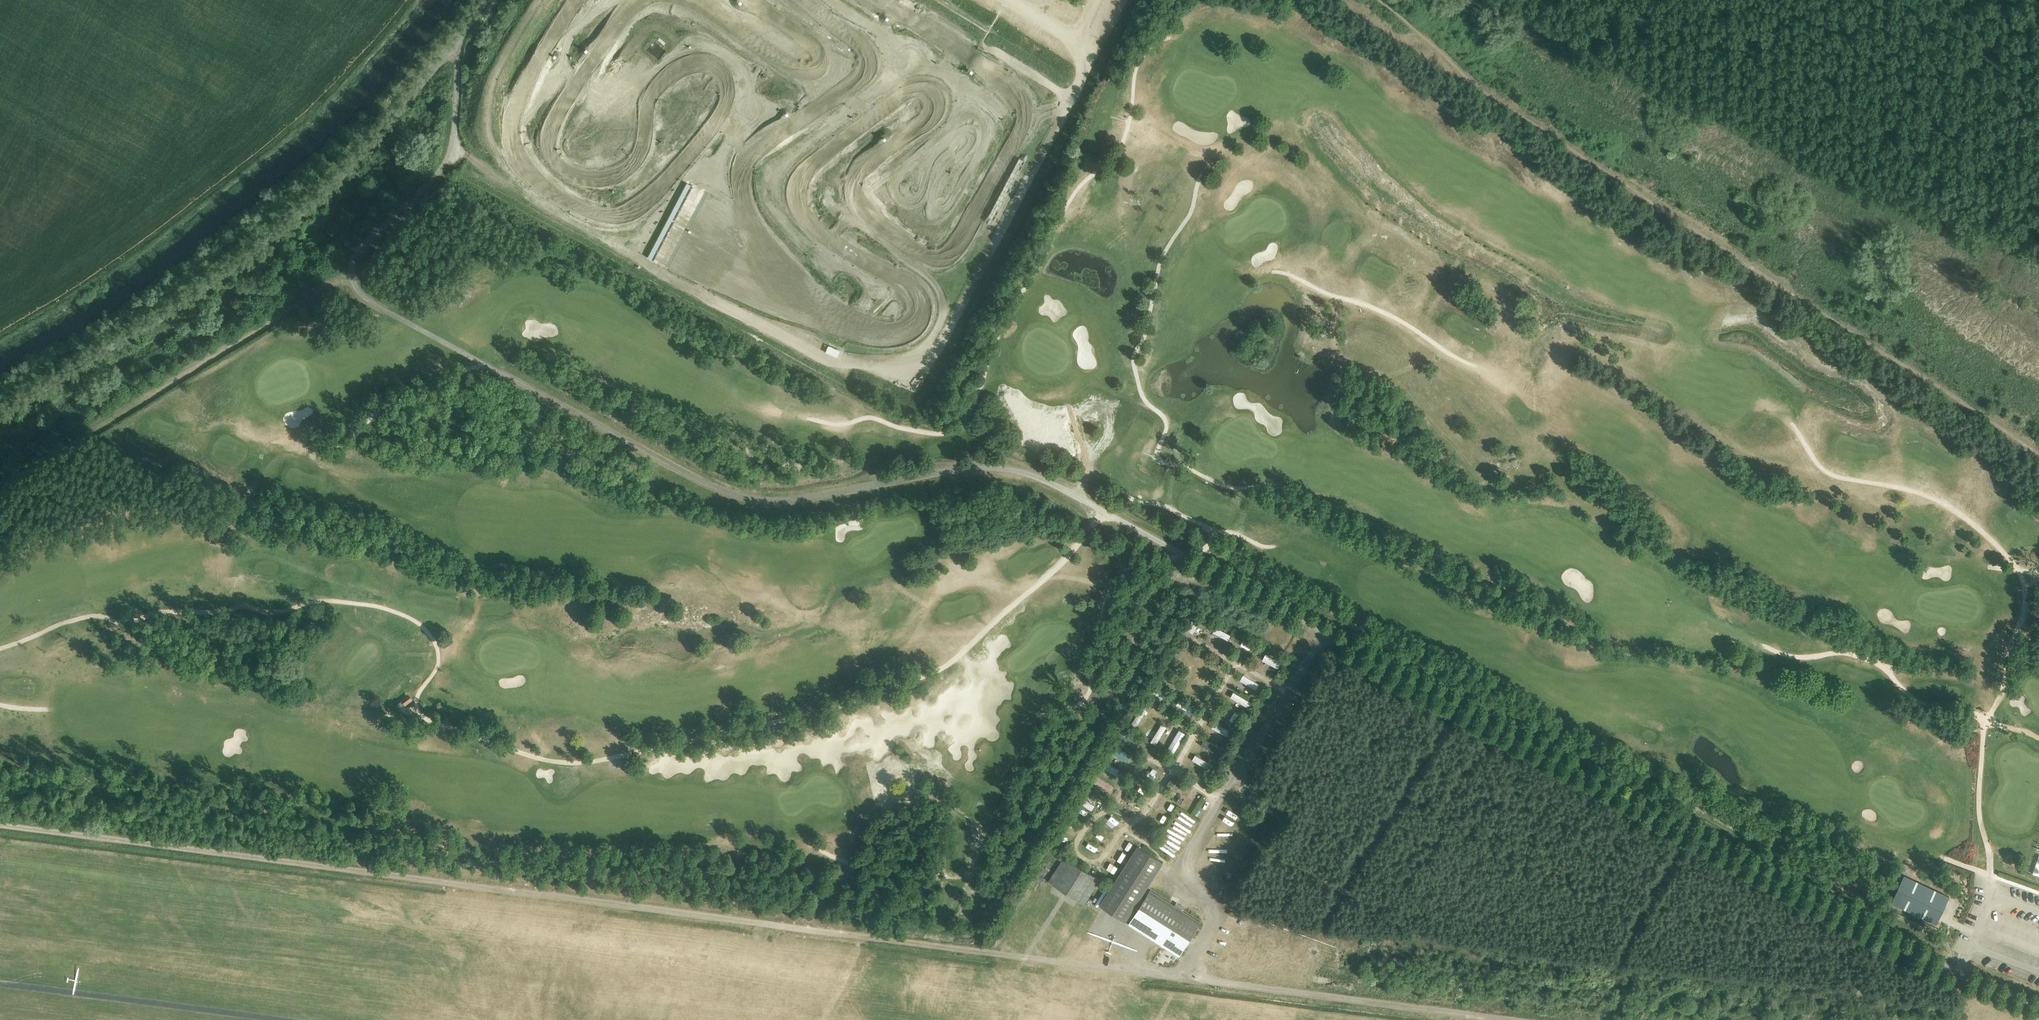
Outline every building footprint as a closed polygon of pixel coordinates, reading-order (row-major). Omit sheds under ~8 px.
[(647,49),(659,58),(666,49),(654,40),(647,49)] [(1325,327),(1317,332),(1321,338),(1329,333),(1325,327)] [(828,346),(825,352),(837,357),(840,351),(828,346)] [(1195,631),(1203,616),(1198,613),(1190,628),(1195,631)] [(1241,645),(1250,649),(1252,642),(1243,639),(1241,645)] [(1266,651),(1262,660),(1279,667),(1283,659),(1266,651)] [(1256,689),(1261,681),(1244,672),(1240,680),(1256,689)] [(1202,673),(1200,680),(1211,683),(1213,676),(1202,673)] [(501,684),(510,685),(510,675),(502,675),(501,684)] [(1153,683),(1150,689),(1166,697),(1169,691),(1153,683)] [(1201,699),(1204,693),(1194,687),(1191,693),(1201,699)] [(1231,696),(1248,705),(1253,697),(1236,687),(1231,696)] [(404,705),(405,706),(412,701),(408,695),(401,700),(401,701),(404,705)] [(1138,713),(1143,716),(1150,707),(1145,703),(1138,713)] [(1966,726),(1976,727),(1978,720),(1968,718),(1966,726)] [(1164,720),(1157,731),(1163,734),(1169,723),(1164,720)] [(1216,720),(1213,728),(1229,735),(1232,726),(1216,720)] [(1180,743),(1185,731),(1179,729),(1175,741),(1180,743)] [(1209,751),(1218,755),(1224,744),(1215,739),(1209,751)] [(1118,753),(1123,747),(1118,744),(1114,750),(1118,753)] [(1197,752),(1193,760),(1211,769),(1215,762),(1197,752)] [(1096,782),(1104,783),(1104,775),(1097,775),(1096,782)] [(1174,784),(1183,789),(1187,783),(1178,778),(1174,784)] [(1248,798),(1257,803),(1260,798),(1251,793),(1248,798)] [(1194,811),(1202,815),(1210,798),(1202,795),(1194,811)] [(1171,811),(1177,802),(1173,800),(1167,809),(1171,811)] [(1227,812),(1224,819),(1235,824),(1238,818),(1240,818),(1243,811),(1234,807),(1231,813),(1227,812)] [(1181,810),(1178,813),(1195,823),(1198,819),(1181,810)] [(1116,827),(1120,816),(1112,813),(1108,825),(1116,827)] [(1169,832),(1159,845),(1174,855),(1183,842),(1169,832)] [(1088,844),(1096,849),(1099,843),(1092,839),(1088,844)] [(1100,905),(1125,921),(1163,862),(1138,846),(1100,905)] [(1049,881),(1085,904),(1101,878),(1066,855),(1049,881)] [(1108,867),(1114,872),(1118,867),(1112,862),(1108,867)] [(1904,876),(1891,903),(1936,924),(1949,897),(1904,876)] [(1129,923),(1179,956),(1201,922),(1150,890),(1129,923)]
